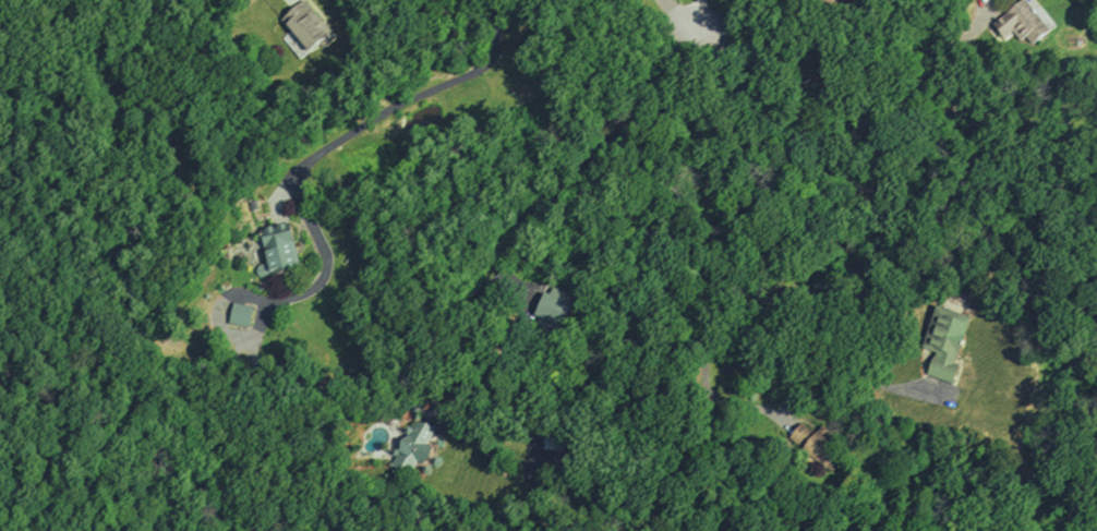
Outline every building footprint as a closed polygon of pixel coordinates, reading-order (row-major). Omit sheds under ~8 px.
[(282,16),(302,0),(306,0),(336,35),(324,45),(320,38),(309,48),(282,16)] [(853,0),(822,0),(847,13),(853,0)] [(1013,32),(1021,41),(1027,37),(1034,45),(1050,31),(1025,0),(993,26),(1004,39),(1013,32)] [(258,227),(290,219),(301,269),(269,276),(258,227)] [(553,283),(550,291),(543,289),(533,313),(540,315),(535,324),(559,334),(576,293),(553,283)] [(229,322),(234,301),(255,306),(249,327),(229,322)] [(969,315),(953,361),(960,363),(954,382),(926,372),(933,350),(918,346),(933,303),(969,315)] [(415,418),(391,463),(411,473),(418,459),(424,462),(433,444),(427,442),(434,427),(415,418)] [(789,435),(829,466),(844,446),(816,424),(812,429),(801,420),(789,435)]
